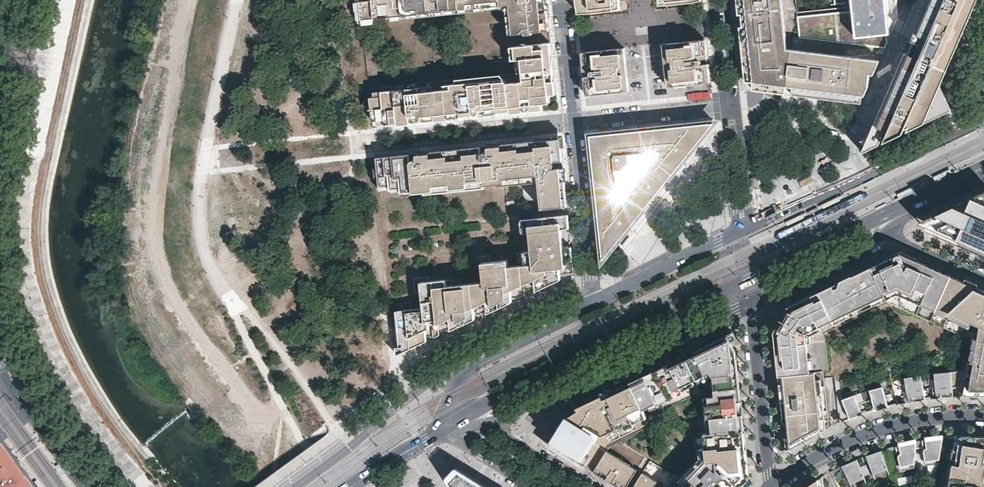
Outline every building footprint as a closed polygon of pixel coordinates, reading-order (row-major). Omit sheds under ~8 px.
[(430,16),(503,9),(507,9),(508,16),(509,34),(511,34),(511,37),(522,36),(522,33),(549,30),(546,3),(546,0),(360,0),(362,22),(430,16)] [(577,16),(621,11),(619,0),(575,0),(577,16)] [(792,94),(793,87),(786,86),(791,50),(787,50),(782,0),(736,0),(738,16),(741,15),(746,15),(747,27),(743,27),(739,28),(745,81),(752,82),(751,90),(780,93),(792,94)] [(849,12),(797,17),(799,37),(885,48),(898,19),(896,0),(849,0),(849,12)] [(911,38),(914,39),(909,51),(906,50),(884,100),(887,101),(882,113),(879,112),(862,151),(914,126),(951,108),(940,85),(973,7),(970,6),(973,0),(928,0),(911,38)] [(903,0),(896,0),(898,19),(905,1),(903,0)] [(668,45),(669,50),(663,51),(667,83),(672,82),(673,87),(704,84),(704,79),(709,78),(707,65),(699,66),(699,65),(701,64),(702,64),(702,63),(702,62),(701,62),(699,61),(699,60),(707,59),(705,46),(701,47),(700,41),(668,45)] [(369,89),(373,129),(377,128),(377,122),(384,121),(385,127),(434,122),(434,118),(459,116),(459,120),(510,114),(510,110),(522,109),(522,108),(529,107),(530,112),(543,111),(542,104),(550,103),(550,96),(555,96),(553,69),(548,70),(547,57),(551,57),(550,43),(511,47),(512,61),(516,60),(520,59),(521,66),(522,73),(523,82),(507,84),(504,78),(458,83),(457,79),(369,89)] [(625,50),(581,53),(582,72),(592,71),(592,72),(590,73),(589,74),(589,75),(590,76),(591,76),(592,76),(592,77),(583,78),(584,92),(590,91),(591,96),(623,93),(623,87),(628,87),(625,50)] [(879,61),(791,50),(786,86),(793,87),(792,94),(818,98),(861,103),(862,96),(864,96),(879,61)] [(458,83),(504,78),(502,75),(457,79),(458,83)] [(714,123),(589,136),(595,197),(602,258),(627,228),(637,216),(688,154),(703,137),(714,123)] [(490,147),(429,153),(429,156),(419,157),(419,154),(376,158),(379,192),(391,191),(391,194),(402,193),(402,197),(538,183),(541,203),(553,203),(558,208),(566,207),(564,182),(557,182),(556,172),(563,171),(560,139),(500,146),(501,148),(490,150),(490,147)] [(921,154),(903,163),(905,167),(923,158),(921,154)] [(951,169),(933,177),(935,181),(953,173),(951,169)] [(914,187),(896,196),(898,200),(916,191),(914,187)] [(933,234),(983,257),(983,190),(917,222),(939,232),(933,234)] [(323,203),(334,204),(335,194),(323,194),(323,203)] [(840,195),(822,203),(824,207),(842,199),(840,195)] [(802,213),(786,221),(788,224),(804,216),(802,213)] [(523,266),(507,267),(507,263),(482,264),(483,286),(446,288),(446,283),(421,284),(422,311),(395,312),(396,330),(393,330),(396,358),(425,344),(424,333),(431,330),(432,340),(438,337),(438,327),(448,322),(450,332),(475,320),(473,310),(485,305),(486,314),(512,302),(510,292),(534,282),(534,291),(543,286),(543,276),(550,276),(551,283),(560,279),(559,269),(565,269),(565,262),(571,262),(570,249),(563,249),(562,230),(568,229),(567,216),(560,216),(520,220),(521,233),(529,233),(530,253),(523,253),(523,266)] [(834,223),(816,232),(818,236),(836,227),(834,223)] [(927,265),(909,257),(904,260),(900,253),(871,267),(885,295),(898,289),(938,307),(951,275),(927,265)] [(885,295),(871,267),(839,282),(815,293),(828,322),(881,297),(885,295)] [(951,275),(938,307),(937,310),(937,312),(969,326),(972,322),(974,323),(983,327),(983,290),(972,285),(951,275)] [(938,307),(898,289),(885,295),(886,298),(898,293),(937,310),(938,307)] [(828,322),(815,293),(788,306),(780,320),(774,331),(779,375),(810,372),(810,368),(806,332),(828,322)] [(881,297),(828,322),(830,325),(883,300),(881,297)] [(828,322),(806,332),(810,368),(814,367),(810,335),(830,325),(828,322)] [(974,323),(971,347),(968,346),(964,371),(934,374),(937,399),(941,399),(953,397),(952,388),(962,387),(960,396),(966,396),(973,396),(983,396),(983,327),(974,323)] [(738,414),(736,401),(741,401),(736,351),(728,335),(700,348),(694,351),(696,355),(671,367),(669,363),(630,381),(647,417),(673,405),(678,416),(680,416),(678,419),(681,422),(683,419),(691,423),(693,425),(694,434),(744,428),(742,414),(738,414)] [(822,431),(816,371),(810,372),(779,375),(783,416),(786,451),(790,448),(798,444),(812,436),(822,431)] [(925,401),(921,376),(905,379),(909,403),(911,403),(922,401),(925,401)] [(630,381),(577,407),(578,410),(570,415),(551,445),(606,480),(612,470),(617,473),(611,483),(617,486),(618,486),(626,486),(637,470),(607,451),(610,447),(651,427),(647,417),(630,381)] [(882,409),(888,407),(883,387),(870,390),(863,392),(855,395),(843,399),(850,419),(856,417),(862,414),(859,404),(873,400),(875,410),(882,409)] [(744,428),(694,434),(697,460),(679,478),(673,474),(665,486),(666,486),(732,486),(739,486),(749,478),(744,428)] [(968,436),(943,438),(932,439),(927,440),(927,441),(926,443),(927,447),(925,449),(924,450),(925,454),(926,461),(940,458),(935,486),(983,486),(983,436),(968,436)] [(908,444),(900,445),(900,448),(901,453),(899,454),(899,456),(901,466),(915,463),(916,444),(916,442),(908,444)] [(18,473),(0,448),(0,486),(28,486),(18,473)] [(889,472),(881,450),(874,452),(866,455),(867,459),(874,477),(889,472)] [(842,466),(844,469),(852,486),(866,481),(858,463),(857,459),(849,463),(842,466)] [(665,469),(650,460),(633,486),(654,486),(665,469)] [(56,465),(68,481),(70,478),(59,463),(56,465)] [(832,474),(835,480),(840,477),(838,471),(836,468),(830,471),(832,474)] [(449,482),(453,486),(485,486),(460,471),(458,470),(457,470),(456,470),(455,471),(449,477),(448,478),(448,479),(449,480),(449,482)] [(617,473),(612,470),(606,480),(611,483),(617,473)] [(823,475),(804,486),(825,486),(823,475)] [(38,486),(42,486),(36,479),(34,482),(38,486)]
